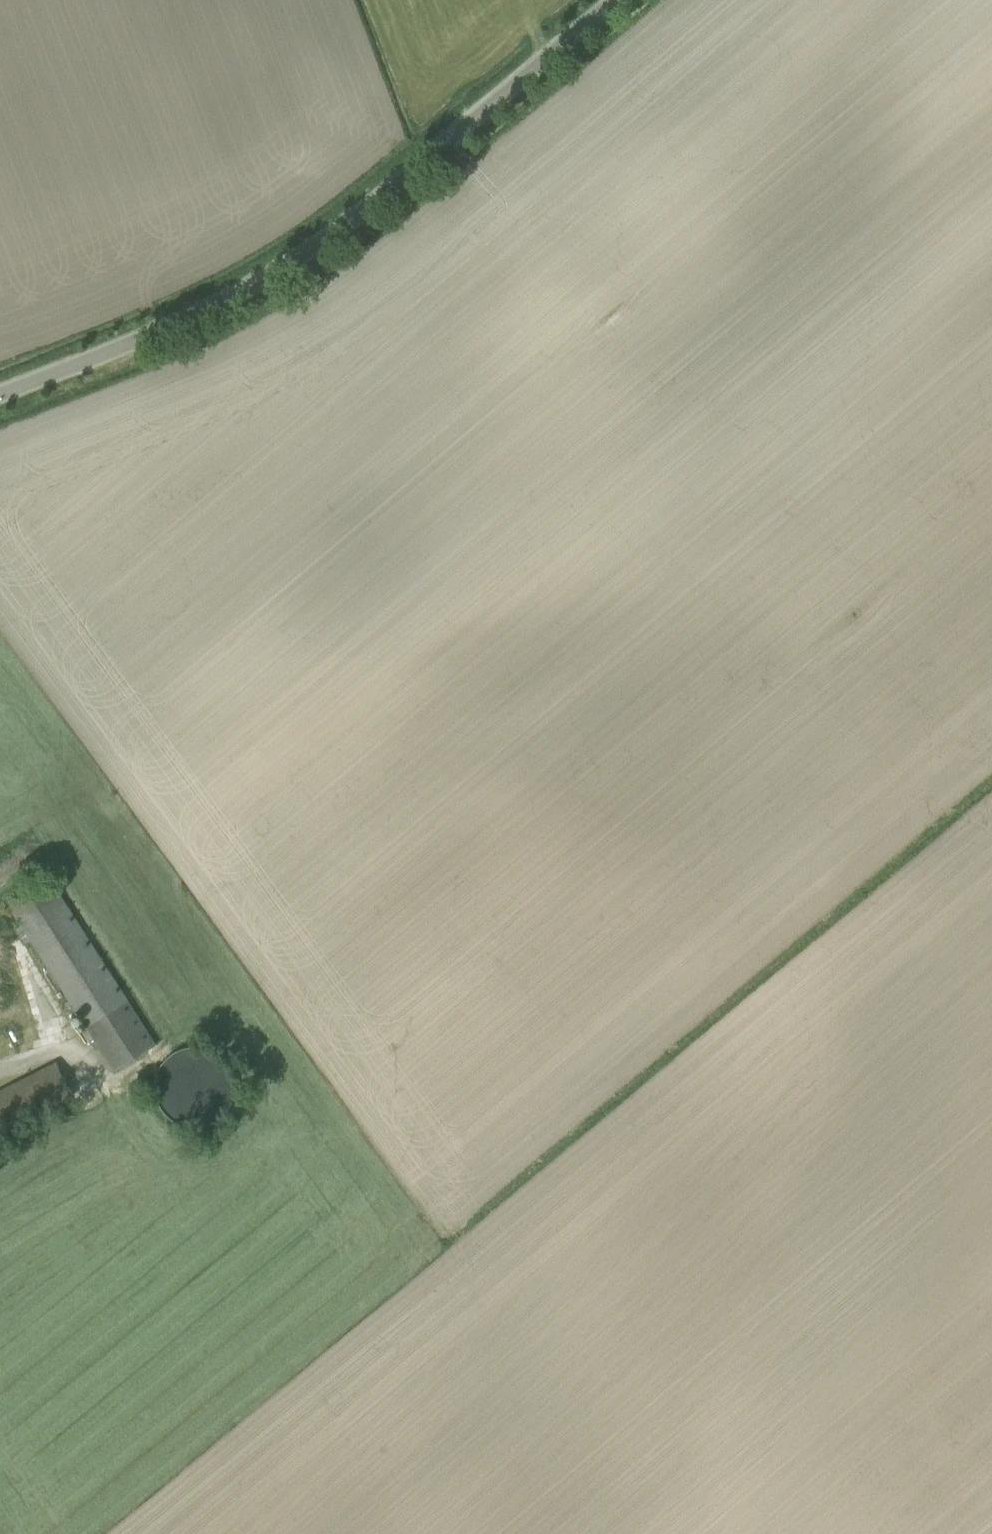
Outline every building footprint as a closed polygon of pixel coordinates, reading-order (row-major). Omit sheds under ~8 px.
[(50,878),(7,906),(20,926),(15,929),(25,944),(29,941),(112,1072),(156,1044),(50,878)] [(154,1069),(176,1120),(222,1100),(200,1049),(154,1069)] [(73,1097),(55,1061),(0,1090),(0,1137),(73,1097)]
